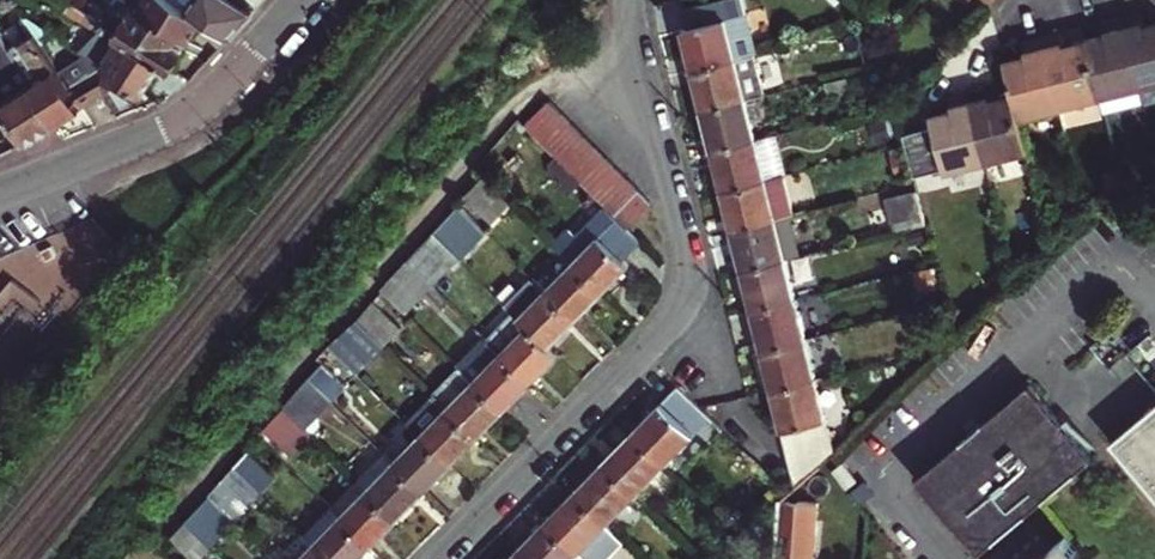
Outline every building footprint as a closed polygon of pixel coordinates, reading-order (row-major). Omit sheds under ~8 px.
[(125,38),(163,63),(170,68),(184,46),(175,40),(181,32),(191,38),(203,20),(172,0),(148,0),(142,9),(128,0),(114,0),(100,21),(111,29),(125,38)] [(203,20),(229,37),(252,12),(234,0),(172,0),(203,20)] [(688,28),(682,30),(692,71),(754,55),(759,54),(749,13),(736,17),(732,0),(727,0),(685,11),(688,28)] [(983,14),(995,0),(967,0),(983,14)] [(76,19),(105,38),(111,29),(100,21),(82,10),(76,19)] [(1145,24),(1141,10),(1123,14),(1142,86),(1154,83),(1154,21),(1145,24)] [(1108,33),(1087,39),(1102,96),(1142,86),(1123,14),(1105,19),(1108,33)] [(91,60),(105,69),(125,38),(111,29),(105,38),(91,60)] [(1062,107),(1102,96),(1087,39),(1068,44),(1064,29),(1044,34),(1062,107)] [(1014,92),(1021,117),(1062,107),(1044,34),(1025,39),(1029,53),(1006,58),(1014,92)] [(43,79),(33,85),(58,124),(83,109),(52,61),(35,35),(21,45),(24,50),(43,79)] [(125,38),(105,69),(143,95),(163,63),(125,38)] [(43,79),(24,50),(15,56),(22,68),(33,85),(43,79)] [(692,71),(702,110),(746,99),(764,95),(754,55),(692,71)] [(52,61),(83,109),(98,99),(104,106),(108,104),(115,112),(143,95),(105,69),(91,60),(88,58),(70,71),(59,56),(52,61)] [(30,142),(58,124),(33,85),(25,90),(14,73),(8,65),(3,69),(0,65),(0,97),(7,108),(30,142)] [(14,73),(25,90),(33,85),(22,68),(14,73)] [(968,88),(986,161),(1029,150),(1021,117),(1014,92),(991,98),(987,84),(968,88)] [(948,93),(951,108),(929,113),(932,125),(905,132),(916,174),(942,167),(943,172),(986,161),(968,88),(948,93)] [(746,99),(702,110),(713,150),(756,140),(746,99)] [(563,114),(551,102),(527,126),(539,138),(563,114)] [(539,138),(549,148),(573,124),(563,114),(539,138)] [(549,148),(560,159),(584,135),(573,124),(549,148)] [(766,179),(783,175),(789,173),(779,134),(756,140),(766,179)] [(560,159),(571,171),(595,146),(584,135),(560,159)] [(713,150),(722,189),(766,179),(756,140),(713,150)] [(571,171),(582,181),(606,157),(595,146),(571,171)] [(582,181),(593,192),(617,168),(606,157),(582,181)] [(593,192),(603,202),(627,178),(617,168),(593,192)] [(722,189),(733,231),(776,220),(791,216),(794,215),(783,175),(766,179),(722,189)] [(511,204),(485,178),(466,197),(492,223),(511,204)] [(603,202),(629,227),(651,205),(650,200),(627,178),(603,202)] [(925,212),(919,190),(888,197),(894,220),(925,212)] [(460,258),(461,260),(487,233),(460,206),(434,233),(435,234),(460,258)] [(776,220),(786,259),(801,255),(791,216),(776,220)] [(573,264),(604,294),(629,268),(622,261),(640,241),(617,218),(589,247),(581,240),(565,256),(573,264)] [(743,270),(786,259),(776,220),(733,231),(743,270)] [(411,264),(433,286),(460,258),(435,234),(408,262),(411,264)] [(743,270),(753,310),(796,299),(786,259),(743,270)] [(433,286),(411,264),(385,291),(407,313),(433,286)] [(546,292),(576,322),(604,294),(573,264),(546,292)] [(521,318),(551,348),(576,322),(546,292),(521,318)] [(796,299),(753,310),(763,349),(806,339),(796,299)] [(359,320),(385,346),(402,329),(376,303),(359,320)] [(488,341),(531,383),(558,355),(551,348),(521,318),(515,313),(488,341)] [(345,335),(346,337),(371,361),(385,346),(359,320),(345,335)] [(371,361),(346,337),(334,349),(359,374),(371,361)] [(763,349),(773,389),(816,379),(806,339),(763,349)] [(462,368),(505,410),(531,383),(488,341),(462,368)] [(310,380),(334,403),(348,388),(324,365),(310,380)] [(435,395),(478,437),(505,410),(462,368),(435,395)] [(836,455),(833,445),(816,379),(773,389),(790,455),(799,489),(821,469),(836,455)] [(334,403),(310,380),(290,401),(314,424),(334,403)] [(680,387),(635,433),(666,464),(712,419),(680,387)] [(921,482),(983,554),(1096,460),(1034,387),(921,482)] [(422,437),(450,465),(478,437),(435,395),(408,423),(422,437)] [(1116,443),(1154,488),(1154,410),(1116,443)] [(304,442),(278,418),(266,431),(291,455),(304,442)] [(635,433),(606,462),(638,493),(666,464),(635,433)] [(396,463),(424,491),(450,465),(422,437),(396,463)] [(249,453),(236,467),(262,493),(275,479),(249,453)] [(359,481),(369,491),(396,463),(386,454),(359,481)] [(606,462),(577,492),(608,523),(638,493),(606,462)] [(369,491),(397,518),(424,491),(396,463),(369,491)] [(860,480),(846,464),(837,472),(850,488),(860,480)] [(235,520),(262,493),(236,467),(209,495),(211,497),(235,520)] [(821,469),(799,489),(780,505),(775,558),(813,558),(821,469)] [(370,546),(397,518),(369,491),(342,519),(370,546)] [(547,522),(585,558),(590,558),(617,532),(608,523),(577,492),(547,522)] [(236,522),(235,520),(211,497),(201,509),(225,533),(236,522)] [(370,546),(342,519),(332,509),(331,507),(304,534),(315,545),(329,558),(357,558),(370,546)] [(186,525),(210,549),(225,533),(201,509),(186,525)] [(527,558),(585,558),(547,522),(519,550),(527,558)] [(210,549),(186,525),(172,539),(192,558),(200,558),(210,549)] [(315,545),(304,534),(280,558),(329,558),(315,545)] [(1044,558),(1084,558),(1067,540),(1044,558)] [(519,550),(510,558),(527,558),(519,550)]
